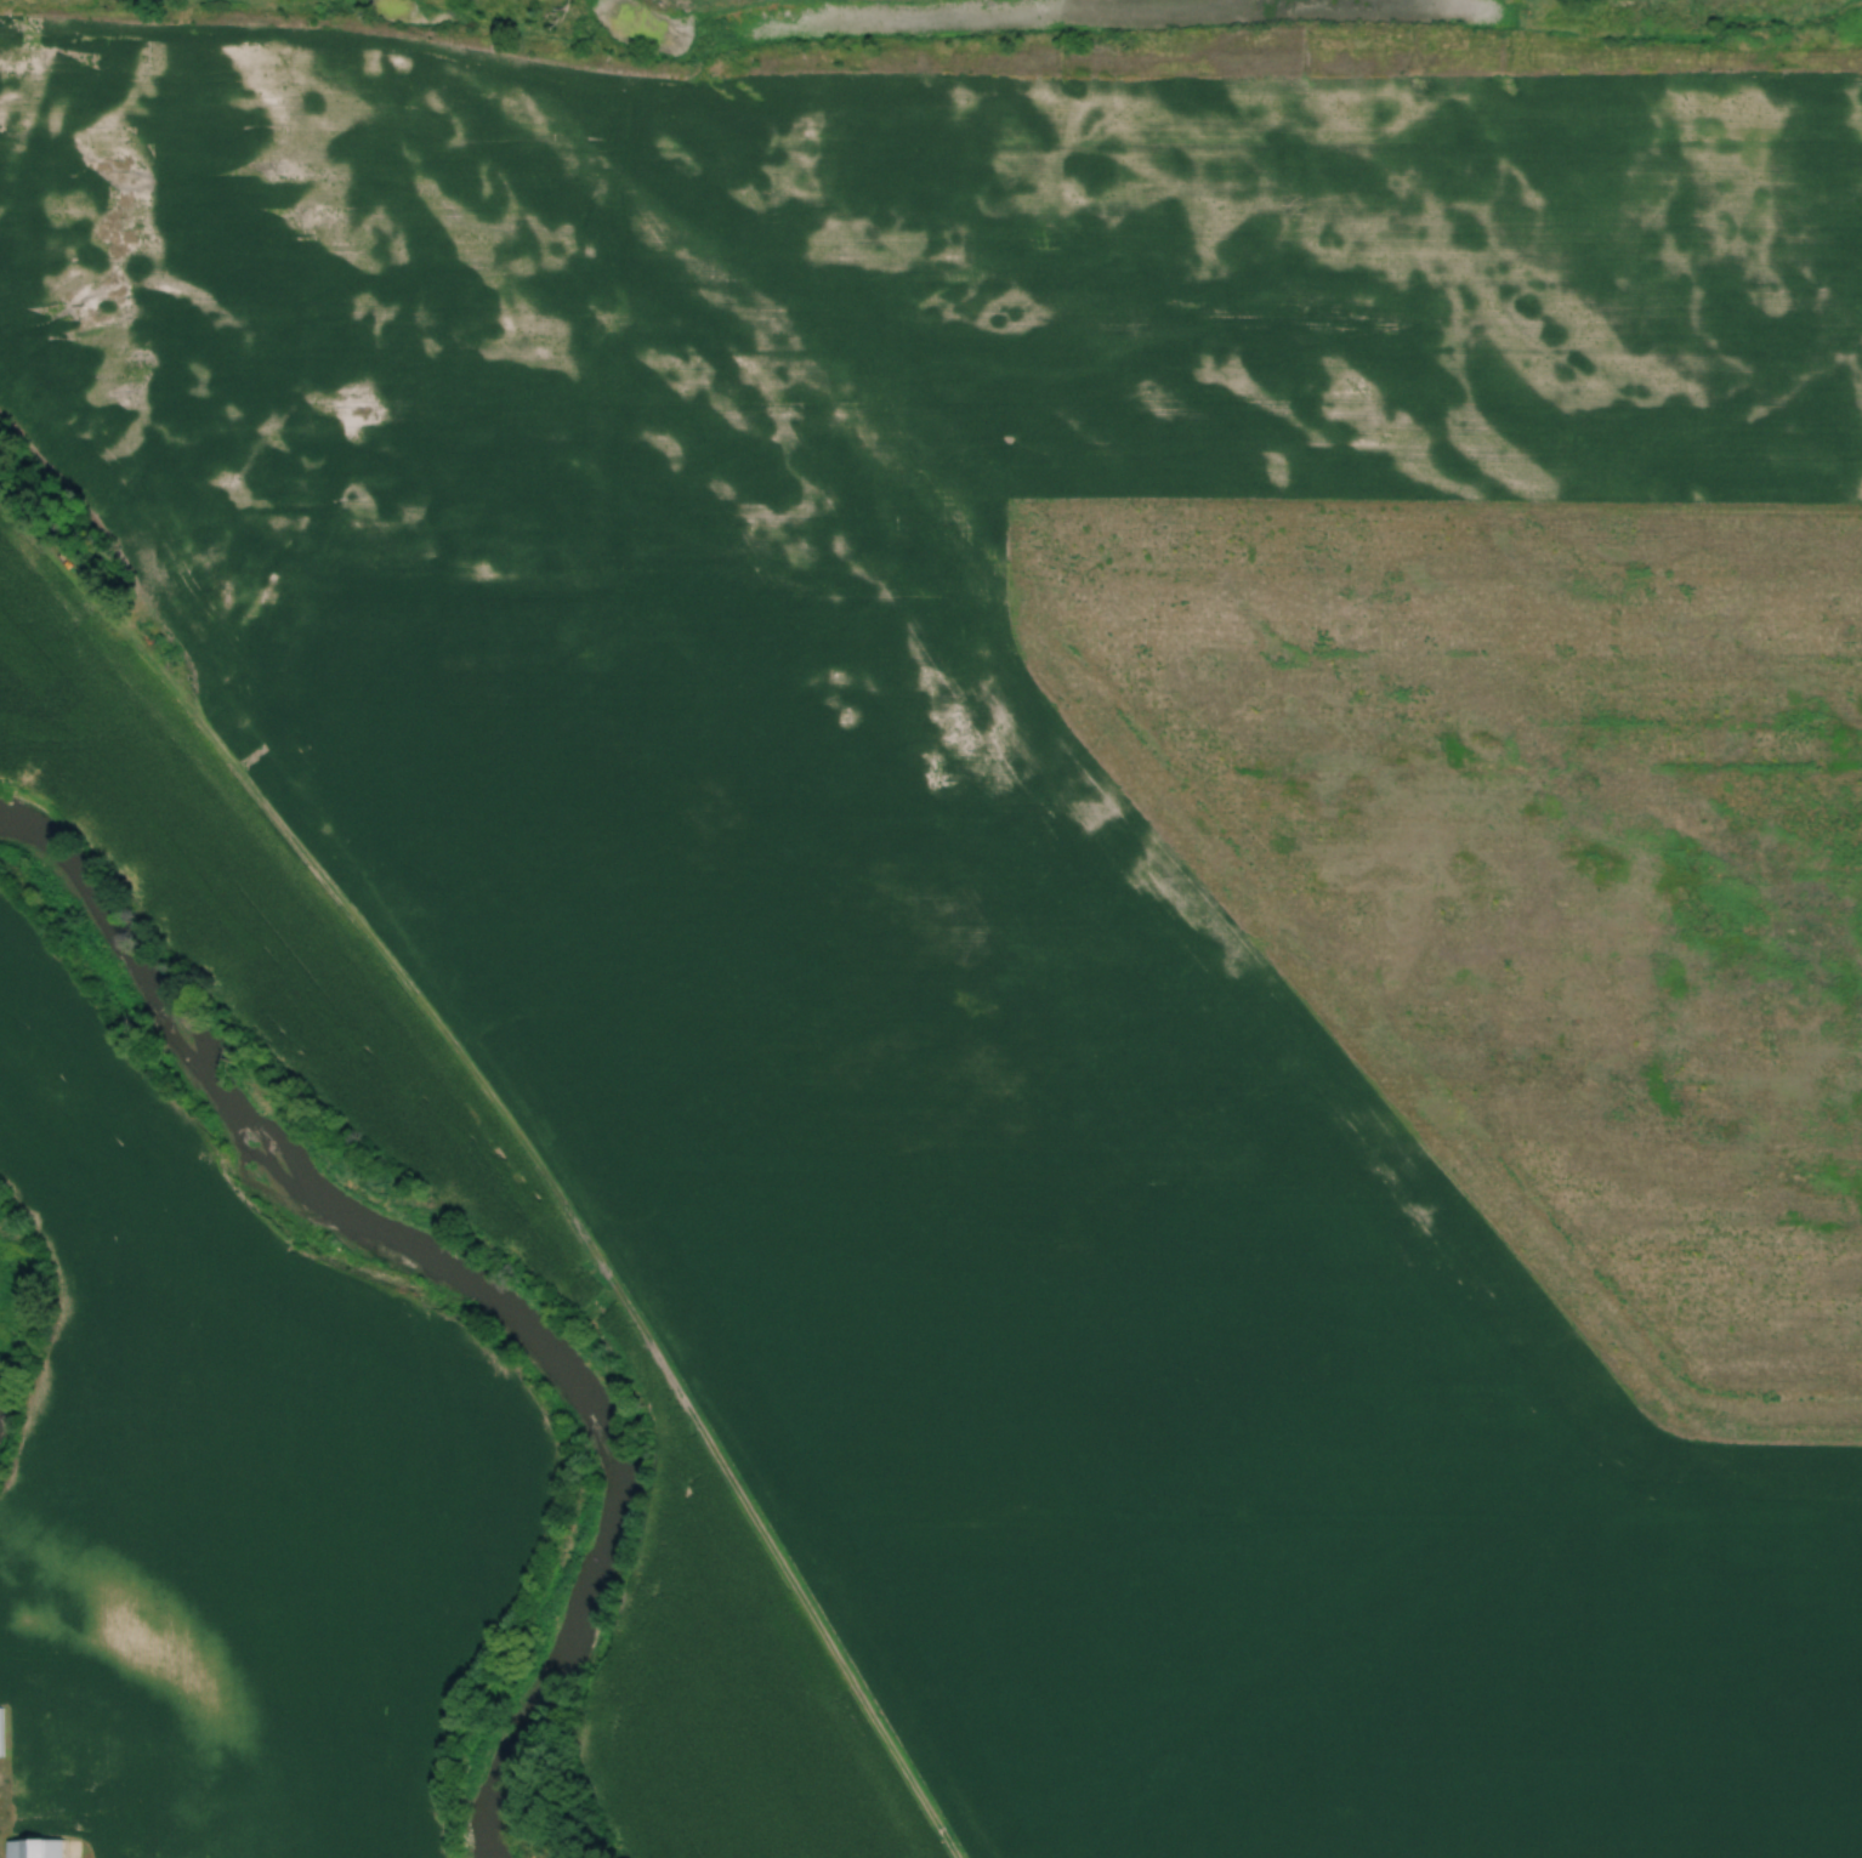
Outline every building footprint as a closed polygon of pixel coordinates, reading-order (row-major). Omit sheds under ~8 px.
[(8,1857),(65,1857),(65,1840),(8,1840),(8,1857)]
